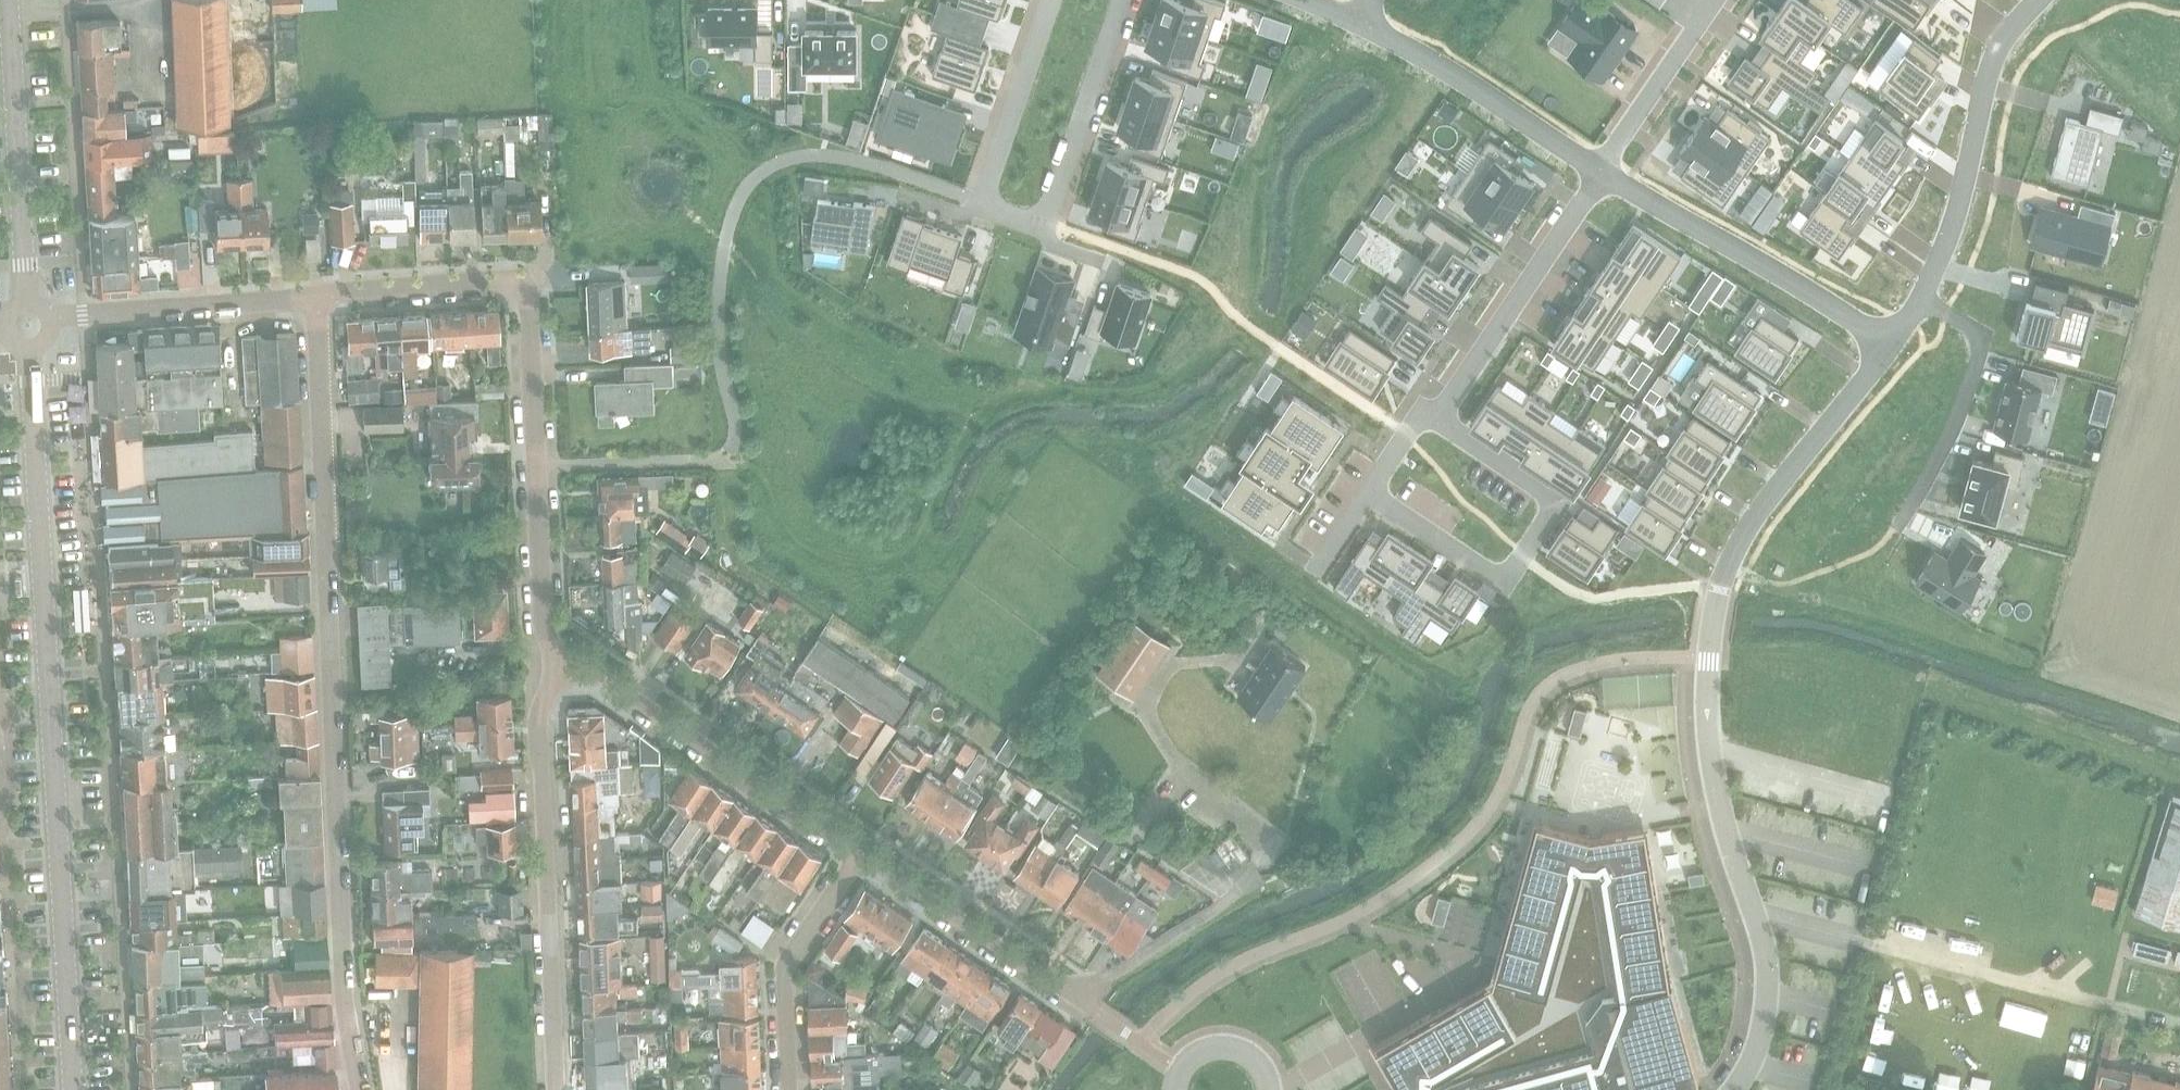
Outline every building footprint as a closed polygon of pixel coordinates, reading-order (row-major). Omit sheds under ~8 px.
[(227,123),(223,0),(171,0),(175,125),(227,123)] [(336,0),(271,0),(271,9),(336,6),(336,0)] [(935,13),(960,21),(965,7),(998,19),(1003,3),(1005,4),(1006,0),(958,0),(957,4),(944,0),(940,0),(935,13)] [(1155,20),(1208,38),(1216,15),(1221,16),(1226,3),(1218,0),(1192,0),(1190,4),(1178,0),(1162,0),(1155,20)] [(1633,30),(1604,9),(1600,14),(1582,0),(1578,0),(1561,24),(1582,40),(1570,56),(1598,77),(1633,30)] [(1777,12),(1815,39),(1828,20),(1845,32),(1863,7),(1853,0),(1806,0),(1805,1),(1803,0),(1786,0),(1777,12)] [(1913,29),(1930,5),(1922,0),(1873,0),(1913,29)] [(755,43),(755,59),(772,59),(772,32),(757,32),(757,8),(708,8),(708,43),(755,43)] [(1777,12),(1761,34),(1775,43),(1767,55),(1808,85),(1808,84),(1818,71),(1801,59),(1815,39),(1777,12)] [(935,13),(930,27),(947,33),(942,48),(941,48),(932,74),(976,89),(985,63),(983,62),(988,47),(955,35),(960,21),(935,13)] [(1264,15),(1259,29),(1285,38),(1290,24),(1264,15)] [(78,49),(119,47),(118,19),(76,21),(78,49)] [(1155,20),(1147,45),(1173,54),(1169,66),(1200,77),(1205,63),(1200,61),(1208,38),(1155,20)] [(1643,20),(1638,27),(1649,35),(1655,27),(1647,22),(1646,23),(1643,20)] [(804,44),(789,44),(789,87),(806,87),(806,66),(856,66),(856,30),(805,30),(804,44)] [(1889,75),(1879,90),(1918,118),(1934,95),(1921,86),(1941,59),(1914,40),(1905,53),(1905,52),(1889,75)] [(123,107),(105,108),(104,98),(114,97),(111,49),(120,48),(119,47),(78,49),(81,110),(123,108),(123,107)] [(1745,57),(1730,79),(1768,106),(1782,85),(1819,111),(1828,98),(1808,84),(1808,85),(1767,55),(1759,67),(1745,57)] [(1136,77),(1127,102),(1174,118),(1187,81),(1153,70),(1148,82),(1136,77)] [(1252,78),(1247,94),(1261,99),(1266,82),(1252,78)] [(1830,84),(1823,94),(1835,103),(1842,92),(1830,84)] [(1848,85),(1839,98),(1866,117),(1875,104),(1848,85)] [(893,99),(887,115),(894,117),(887,137),(947,158),(960,122),(943,116),(946,105),(903,90),(899,101),(893,99)] [(136,108),(136,98),(123,98),(123,108),(136,108)] [(1127,102),(1119,127),(1131,132),(1127,144),(1161,156),(1174,118),(1127,102)] [(2066,117),(2050,175),(2088,185),(2103,128),(2119,132),(2123,114),(2090,105),(2085,122),(2066,117)] [(151,106),(136,107),(137,129),(152,128),(151,106)] [(785,106),(776,106),(776,121),(785,121),(785,106)] [(1703,115),(1691,133),(1745,171),(1768,137),(1726,107),(1715,123),(1703,115)] [(83,136),(117,135),(124,134),(123,108),(81,110),(83,136)] [(538,114),(501,116),(501,118),(502,133),(502,138),(503,176),(503,180),(514,180),(514,176),(513,156),(510,157),(510,144),(512,144),(512,140),(518,140),(518,137),(519,137),(519,129),(538,128),(539,149),(552,149),(551,115),(538,115),(538,114)] [(444,143),(458,142),(457,125),(456,125),(455,118),(443,118),(444,126),(443,126),(444,143)] [(477,134),(502,133),(501,118),(476,119),(477,134)] [(423,120),(413,121),(413,124),(414,143),(414,173),(424,173),(423,120)] [(1860,143),(1850,157),(1889,185),(1904,163),(1892,155),(1902,140),(1875,121),(1859,143),(1860,143)] [(117,135),(83,136),(84,162),(118,161),(168,159),(165,131),(124,134),(117,135)] [(346,132),(328,132),(329,154),(346,154),(346,132)] [(849,132),(845,142),(860,147),(864,137),(849,132)] [(1815,132),(1807,143),(1815,148),(1822,137),(1815,132)] [(1691,133),(1678,151),(1690,159),(1679,175),(1721,204),(1745,171),(1691,133)] [(1216,134),(1211,149),(1233,156),(1238,142),(1216,134)] [(2143,139),(2141,147),(2158,152),(2161,140),(2144,135),(2143,139)] [(1467,170),(1518,204),(1532,183),(1509,167),(1516,156),(1489,138),(1467,170)] [(1108,160),(1099,185),(1146,201),(1154,178),(1164,181),(1169,167),(1133,154),(1128,167),(1108,160)] [(1839,171),(1824,193),(1851,212),(1861,198),(1873,207),(1889,185),(1850,157),(1840,171),(1839,171)] [(88,216),(114,215),(112,178),(130,177),(129,161),(84,162),(88,216)] [(460,186),(447,186),(447,190),(447,200),(447,209),(448,238),(474,237),(471,170),(459,171),(460,186)] [(1467,170),(1445,203),(1473,222),(1480,211),(1503,226),(1518,204),(1467,170)] [(805,176),(803,191),(823,194),(825,178),(805,176)] [(252,209),(251,199),(250,178),(238,179),(240,209),(242,245),(268,243),(266,208),(252,209)] [(242,245),(240,209),(238,179),(225,180),(226,200),(229,200),(229,210),(214,211),(213,199),(197,199),(199,229),(214,228),(215,246),(242,245)] [(519,180),(514,180),(503,180),(503,183),(505,235),(505,236),(539,235),(538,199),(515,200),(515,192),(520,191),(519,180)] [(481,236),(505,235),(503,183),(479,184),(481,236)] [(1099,185),(1091,210),(1111,217),(1107,229),(1135,239),(1140,224),(1138,224),(1146,201),(1099,185)] [(447,190),(418,191),(419,210),(418,210),(419,239),(448,238),(447,209),(447,200),(447,190)] [(1824,193),(1799,229),(1838,257),(1854,234),(1842,225),(1851,212),(1824,193)] [(410,197),(403,197),(402,195),(360,196),(361,221),(367,220),(368,240),(413,239),(412,202),(410,202),(410,197)] [(1383,195),(1371,212),(1382,220),(1394,202),(1383,195)] [(814,217),(811,238),(848,243),(847,249),(867,252),(873,205),(854,202),(853,205),(817,200),(815,217),(814,217)] [(350,241),(347,201),(329,202),(332,242),(350,241)] [(2042,206),(2032,244),(2087,259),(2097,222),(2111,226),(2115,211),(2081,202),(2077,216),(2042,206)] [(925,219),(904,212),(887,262),(908,269),(910,263),(947,276),(944,286),(963,293),(975,258),(957,252),(962,236),(924,223),(925,219)] [(91,264),(136,262),(135,248),(140,248),(139,234),(134,235),(132,214),(114,215),(88,216),(91,264)] [(1430,215),(1420,229),(1438,241),(1424,260),(1463,287),(1478,265),(1464,256),(1472,243),(1430,215)] [(305,233),(319,232),(318,216),(304,217),(305,233)] [(1614,254),(1613,254),(1661,286),(1681,256),(1633,224),(1613,253),(1614,254)] [(321,261),(320,237),(305,238),(306,261),(321,261)] [(1349,238),(1341,249),(1352,256),(1360,245),(1349,238)] [(186,240),(172,241),(173,243),(173,255),(174,267),(188,266),(187,254),(186,240)] [(158,256),(173,255),(173,243),(157,244),(158,256)] [(814,253),(804,251),(804,266),(812,267),(814,253)] [(1613,254),(1593,284),(1641,316),(1661,286),(1613,254)] [(161,259),(144,259),(145,271),(162,270),(161,259)] [(1402,293),(1427,311),(1435,299),(1449,308),(1463,287),(1424,260),(1402,293)] [(136,262),(91,264),(92,291),(158,287),(157,276),(137,277),(136,262)] [(665,278),(664,263),(631,265),(631,280),(665,278)] [(1027,299),(1020,320),(1035,326),(1034,329),(1038,331),(1039,327),(1053,332),(1051,339),(1069,345),(1081,311),(1064,305),(1073,279),(1038,267),(1031,288),(1029,287),(1025,298),(1027,299)] [(1712,268),(1698,290),(1709,297),(1723,276),(1712,268)] [(1724,275),(1717,285),(1728,293),(1735,282),(1724,275)] [(625,327),(624,324),(622,280),(587,282),(589,330),(625,328),(625,327)] [(2023,313),(2016,337),(2045,345),(2047,338),(2081,348),(2080,351),(2082,352),(2094,309),(2065,302),(2068,290),(2036,281),(2027,315),(2023,313)] [(1084,333),(1100,338),(1103,329),(1135,340),(1151,293),(1118,282),(1108,309),(1094,304),(1084,333)] [(1385,282),(1376,296),(1393,307),(1379,328),(1418,354),(1433,332),(1419,323),(1427,311),(1402,293),(1385,282)] [(1574,312),(1574,313),(1613,339),(1632,311),(1641,317),(1641,316),(1593,284),(1593,285),(1592,284),(1574,312)] [(963,300),(959,313),(972,318),(977,304),(963,300)] [(2122,301),(2119,312),(2133,315),(2136,304),(2122,301)] [(469,311),(472,341),(485,340),(486,363),(499,362),(496,309),(469,311)] [(461,342),(472,341),(469,311),(429,314),(431,344),(443,343),(444,350),(461,348),(461,342)] [(1302,311),(1290,328),(1303,337),(1315,319),(1302,311)] [(1574,313),(1553,343),(1593,370),(1613,339),(1574,313)] [(402,376),(417,375),(415,349),(416,349),(416,347),(427,346),(424,314),(398,316),(400,345),(402,376)] [(1752,327),(1736,350),(1775,376),(1790,352),(1789,352),(1798,338),(1762,314),(1753,327),(1752,327)] [(387,346),(400,345),(398,316),(372,318),(374,347),(376,373),(382,373),(381,368),(388,368),(387,346)] [(348,348),(341,348),(342,352),(345,352),(346,371),(363,370),(361,348),(370,347),(374,347),(372,318),(346,320),(348,348)] [(1669,319),(1660,331),(1671,339),(1680,326),(1669,319)] [(194,371),(220,369),(217,324),(192,326),(194,371)] [(170,373),(194,371),(192,326),(168,327),(170,373)] [(590,352),(613,351),(650,349),(649,326),(625,327),(625,328),(589,330),(590,352)] [(145,374),(170,373),(168,327),(167,327),(167,328),(142,329),(142,330),(144,349),(145,374)] [(1341,341),(1325,364),(1372,396),(1387,372),(1386,371),(1395,358),(1350,328),(1341,341)] [(1689,328),(1684,336),(1695,343),(1700,336),(1689,328)] [(130,350),(144,349),(142,330),(128,331),(128,330),(127,330),(128,342),(96,344),(98,376),(132,374),(132,375),(137,375),(136,360),(131,361),(130,350)] [(1660,331),(1652,344),(1663,351),(1671,339),(1660,331)] [(263,461),(301,460),(294,332),(241,336),(244,402),(249,402),(249,412),(260,412),(263,461)] [(669,346),(669,360),(696,359),(696,345),(669,346)] [(438,352),(438,348),(431,349),(433,374),(443,373),(442,351),(438,352)] [(1540,361),(1548,366),(1555,355),(1547,350),(1540,361)] [(1708,358),(1695,378),(1708,387),(1695,407),(1735,434),(1754,406),(1753,405),(1761,394),(1708,358)] [(1642,359),(1635,370),(1646,377),(1653,366),(1642,359)] [(1072,361),(1068,373),(1081,378),(1085,365),(1072,361)] [(625,364),(626,380),(595,381),(596,412),(598,412),(598,423),(613,422),(613,414),(617,413),(617,411),(653,410),(652,385),(673,384),(672,362),(625,364)] [(1993,429),(2028,438),(2041,390),(2052,393),(2057,375),(2023,366),(2019,382),(2006,378),(1993,429)] [(1565,378),(1573,382),(1580,372),(1572,367),(1565,378)] [(132,374),(98,376),(100,410),(185,405),(197,404),(222,402),(223,416),(234,415),(232,389),(221,389),(220,369),(194,371),(170,373),(145,374),(137,375),(132,375),(132,374)] [(1271,371),(1266,378),(1277,386),(1281,378),(1271,371)] [(347,380),(348,400),(377,398),(376,378),(347,380)] [(1266,378),(1261,386),(1272,393),(1277,386),(1266,378)] [(476,397),(502,395),(502,382),(475,384),(476,397)] [(449,383),(435,383),(435,387),(435,400),(449,399),(449,383)] [(1590,394),(1598,399),(1605,388),(1597,383),(1590,394)] [(1471,424),(1497,441),(1529,393),(1528,393),(1523,401),(1498,385),(1471,424)] [(1261,386),(1256,393),(1267,400),(1272,393),(1261,386)] [(1650,386),(1643,397),(1653,404),(1661,393),(1650,386)] [(418,388),(403,389),(403,390),(404,400),(405,401),(405,402),(429,400),(435,400),(435,387),(418,388)] [(2099,387),(2094,403),(2111,408),(2115,391),(2099,387)] [(403,390),(398,390),(398,388),(383,388),(383,399),(404,400),(403,390)] [(1244,466),(1222,500),(1262,526),(1269,517),(1279,523),(1295,500),(1301,504),(1314,484),(1299,474),(1309,458),(1318,464),(1344,427),(1293,393),(1271,426),(1267,423),(1240,463),(1244,466)] [(1529,393),(1497,441),(1498,442),(1521,457),(1521,458),(1522,458),(1554,410),(1529,393)] [(475,433),(474,416),(477,416),(476,398),(449,399),(435,400),(429,400),(429,416),(427,416),(427,428),(429,428),(429,454),(428,454),(428,470),(433,470),(434,485),(470,483),(470,472),(476,472),(475,452),(474,452),(473,433),(475,433)] [(1620,414),(1628,419),(1635,408),(1628,403),(1620,414)] [(156,428),(199,426),(197,404),(185,405),(100,410),(101,431),(125,429),(125,432),(140,432),(139,427),(156,426),(156,428)] [(402,430),(401,425),(401,404),(363,405),(363,431),(402,430)] [(1554,410),(1522,458),(1547,475),(1579,427),(1578,426),(1572,435),(1549,419),(1555,411),(1554,410)] [(1683,429),(1668,452),(1672,455),(1706,478),(1722,455),(1720,454),(1730,440),(1693,416),(1684,429),(1683,429)] [(351,421),(351,452),(363,452),(363,421),(351,421)] [(1631,426),(1624,436),(1634,443),(1641,432),(1631,426)] [(1579,427),(1547,475),(1548,475),(1573,491),(1605,444),(1579,427)] [(104,478),(253,468),(251,428),(212,431),(212,438),(140,442),(140,432),(125,432),(125,429),(101,431),(104,478)] [(2016,488),(2024,457),(1995,449),(1991,464),(1973,459),(1968,477),(1965,490),(1960,509),(1995,518),(2004,484),(2016,488)] [(1663,466),(1647,490),(1651,492),(1685,515),(1701,492),(1700,491),(1708,479),(1706,478),(1672,455),(1663,467),(1663,466)] [(106,525),(107,543),(178,538),(251,535),(274,533),(271,484),(270,467),(253,468),(104,478),(106,518),(106,525)] [(1192,472),(1185,483),(1192,488),(1199,477),(1192,472)] [(672,474),(652,475),(652,487),(672,486),(672,474)] [(638,476),(599,477),(600,514),(640,513),(651,512),(650,484),(639,484),(638,476)] [(1199,477),(1192,488),(1199,492),(1207,482),(1199,477)] [(1207,482),(1199,492),(1207,497),(1214,486),(1207,482)] [(1593,485),(1587,495),(1598,503),(1605,493),(1593,485)] [(1642,504),(1626,527),(1665,553),(1680,529),(1679,528),(1687,516),(1685,515),(1651,492),(1643,504),(1642,504)] [(59,521),(87,521),(86,498),(59,498),(59,521)] [(686,530),(693,518),(671,506),(664,518),(686,530)] [(640,513),(600,514),(601,541),(636,539),(635,518),(641,518),(640,513)] [(1564,527),(1549,550),(1587,576),(1603,553),(1602,552),(1618,528),(1600,516),(1593,527),(1575,514),(1566,528),(1564,527)] [(660,534),(679,546),(687,534),(668,521),(660,534)] [(274,533),(251,535),(252,555),(306,552),(305,532),(274,533)] [(1384,585),(1410,546),(1409,545),(1409,546),(1389,532),(1380,546),(1367,537),(1333,587),(1347,597),(1364,572),(1384,585)] [(686,547),(701,557),(710,544),(695,534),(686,547)] [(180,558),(178,538),(107,543),(108,562),(180,558)] [(1960,609),(1979,578),(1972,574),(1985,553),(1960,538),(1952,552),(1954,553),(1950,560),(1934,551),(1915,582),(1960,609)] [(423,561),(441,560),(440,544),(422,545),(423,561)] [(640,582),(638,546),(627,546),(607,548),(607,556),(602,556),(603,583),(636,582),(640,582)] [(1406,625),(1434,582),(1422,574),(1431,560),(1410,546),(1384,585),(1404,598),(1392,616),(1406,624),(1406,625)] [(660,567),(684,583),(696,565),(672,549),(660,567)] [(364,578),(389,577),(389,587),(404,586),(403,575),(399,575),(397,551),(363,553),(364,578)] [(306,554),(251,557),(252,574),(307,571),(306,554)] [(110,583),(181,578),(180,558),(108,562),(110,583)] [(1784,567),(1777,564),(1773,572),(1780,575),(1784,567)] [(307,572),(282,573),(283,598),(308,596),(307,572)] [(647,581),(662,592),(668,584),(653,573),(647,581)] [(502,575),(479,576),(480,588),(502,587),(502,575)] [(112,626),(154,623),(178,622),(178,616),(213,615),(211,577),(181,578),(110,583),(112,626)] [(1414,641),(1431,616),(1452,630),(1477,592),(1455,577),(1446,590),(1434,582),(1406,625),(1406,624),(1400,632),(1414,641)] [(640,601),(637,601),(636,582),(603,583),(605,624),(628,623),(629,648),(642,647),(640,601)] [(503,594),(473,595),(475,635),(505,634),(503,594)] [(387,641),(403,640),(403,642),(458,640),(456,600),(402,602),(402,606),(385,607),(385,602),(355,603),(359,685),(389,683),(387,641)] [(750,627),(762,610),(751,602),(739,620),(750,627)] [(908,697),(773,606),(758,629),(760,631),(771,638),(803,660),(815,668),(825,675),(822,679),(845,695),(846,693),(848,690),(892,720),(908,697)] [(1492,607),(1485,617),(1492,621),(1498,611),(1492,607)] [(675,649),(692,623),(672,609),(654,635),(675,649)] [(1096,672),(1134,697),(1170,644),(1132,618),(1096,672)] [(720,672),(739,644),(707,622),(685,654),(701,665),(704,661),(720,672)] [(114,659),(170,656),(170,647),(156,648),(154,623),(112,626),(114,659)] [(768,643),(771,638),(760,631),(756,637),(751,644),(746,653),(754,659),(735,687),(768,710),(793,671),(763,651),(768,643)] [(748,631),(743,639),(751,644),(756,637),(748,631)] [(268,642),(268,632),(258,633),(258,642),(268,642)] [(311,634),(279,636),(279,649),(311,648),(311,634)] [(795,672),(803,660),(771,638),(768,643),(763,651),(793,671),(795,672)] [(1272,644),(1238,695),(1270,718),(1305,667),(1272,644)] [(311,648),(279,649),(280,671),(312,669),(311,648)] [(116,684),(160,680),(172,680),(171,669),(188,668),(187,655),(170,656),(114,659),(116,684)] [(805,684),(815,668),(803,660),(795,672),(793,671),(768,710),(804,734),(828,699),(805,684)] [(900,662),(896,668),(923,685),(927,679),(900,662)] [(278,705),(278,709),(290,708),(315,706),(313,674),(265,677),(266,705),(278,705)] [(161,694),(160,687),(160,680),(116,684),(118,718),(162,715),(162,714),(161,694)] [(859,755),(861,751),(883,718),(846,693),(845,695),(834,712),(853,725),(841,743),(859,755)] [(453,725),(510,722),(508,694),(476,695),(477,718),(471,718),(471,714),(452,715),(453,725)] [(623,736),(627,730),(629,726),(606,710),(604,712),(589,713),(588,708),(584,704),(574,704),(569,710),(570,739),(605,738),(605,722),(623,736)] [(290,708),(292,739),(317,738),(315,706),(290,708)] [(1574,707),(1567,732),(1580,736),(1587,710),(1574,707)] [(399,710),(369,711),(369,721),(377,721),(377,715),(399,714),(399,710)] [(175,748),(175,747),(174,732),(179,726),(179,719),(172,714),(162,714),(162,715),(118,718),(120,751),(175,748)] [(377,721),(379,762),(417,760),(415,714),(399,714),(377,715),(377,721)] [(896,737),(881,760),(876,758),(896,728),(886,721),(856,767),(870,776),(869,777),(893,793),(914,763),(923,769),(924,766),(927,763),(932,754),(934,752),(945,736),(933,728),(922,747),(917,744),(914,749),(896,737)] [(454,740),(478,738),(479,752),(511,750),(510,722),(453,725),(454,740)] [(449,727),(432,728),(432,740),(450,739),(449,727)] [(641,762),(660,761),(660,747),(641,734),(641,762)] [(296,755),(283,756),(284,774),(318,773),(317,738),(295,740),(296,755)] [(618,748),(614,748),(606,748),(605,738),(570,739),(571,765),(619,763),(618,748)] [(168,781),(184,780),(182,747),(175,747),(175,748),(120,751),(122,784),(167,783),(168,783),(168,781)] [(961,795),(987,755),(979,750),(962,776),(933,820),(956,835),(976,805),(961,795)] [(1090,786),(1099,770),(1063,750),(1054,766),(1090,786)] [(932,754),(927,763),(936,769),(943,758),(934,752),(932,754)] [(1009,756),(999,768),(1009,776),(1018,764),(1009,756)] [(678,759),(664,759),(664,773),(678,773),(678,759)] [(621,804),(620,792),(635,791),(634,762),(619,763),(571,765),(575,835),(609,833),(609,832),(617,832),(616,808),(619,808),(619,804),(621,804)] [(512,785),(511,768),(480,770),(481,787),(512,785)] [(670,846),(679,832),(713,783),(691,768),(671,798),(682,805),(660,838),(670,846)] [(933,820),(962,776),(953,770),(944,783),(927,772),(907,802),(933,820)] [(282,800),(284,840),(321,837),(318,773),(284,774),(277,775),(278,799),(282,800)] [(1025,794),(1032,785),(1017,774),(1010,784),(1025,794)] [(265,776),(249,777),(249,787),(266,786),(265,776)] [(126,850),(175,848),(172,807),(168,807),(167,783),(122,784),(126,850)] [(714,827),(734,797),(713,783),(679,832),(690,839),(703,820),(714,827)] [(1041,793),(1042,791),(1032,785),(1025,794),(1025,795),(1034,801),(1030,808),(1046,818),(1056,803),(1041,793)] [(401,787),(402,802),(381,803),(384,850),(416,848),(415,828),(420,827),(419,801),(428,800),(427,786),(401,787)] [(515,818),(513,791),(483,792),(485,820),(515,818)] [(2169,795),(2133,912),(2179,926),(2179,798),(2169,795)] [(985,856),(1004,827),(993,819),(992,817),(1003,802),(993,796),(976,821),(975,820),(970,828),(975,831),(966,843),(985,856)] [(709,881),(755,812),(734,797),(714,827),(725,835),(698,874),(709,881)] [(1365,803),(1369,816),(1379,813),(1375,800),(1365,803)] [(757,857),(778,827),(755,812),(709,881),(720,889),(742,856),(746,859),(750,853),(757,857)] [(1185,818),(1174,821),(1176,831),(1187,828),(1185,818)] [(1004,827),(985,856),(1003,868),(1012,855),(1017,858),(1021,851),(1020,850),(1037,825),(1028,819),(1018,833),(1015,834),(1004,827)] [(1098,846),(1105,835),(1084,820),(1079,828),(1076,831),(1098,846)] [(1374,1045),(1400,1089),(1655,1089),(1698,1078),(1672,987),(1658,891),(1648,826),(1589,836),(1534,820),(1490,979),(1374,1045)] [(1269,833),(1259,821),(1247,835),(1256,844),(1269,833)] [(1079,828),(1071,822),(1058,841),(1057,840),(1054,844),(1042,836),(1015,876),(1036,891),(1061,854),(1063,850),(1076,831),(1079,828)] [(515,824),(478,826),(480,854),(516,852),(515,824)] [(760,900),(762,896),(799,842),(778,827),(757,857),(766,863),(747,891),(760,900)] [(621,858),(621,842),(629,842),(629,833),(617,833),(617,832),(609,832),(609,833),(575,835),(576,859),(621,858)] [(642,832),(629,833),(629,842),(643,841),(642,832)] [(1105,867),(1121,844),(1109,836),(1093,859),(1105,867)] [(321,838),(284,841),(286,883),(293,883),(323,882),(321,838)] [(446,859),(445,839),(434,840),(435,860),(446,859)] [(799,842),(762,896),(784,911),(801,887),(822,857),(799,842)] [(193,871),(242,868),(241,844),(175,848),(126,850),(128,892),(194,888),(193,871)] [(1145,845),(1140,857),(1172,872),(1177,861),(1145,845)] [(1061,854),(1036,891),(1057,905),(1079,873),(1062,862),(1065,856),(1061,854)] [(623,881),(621,858),(576,859),(577,883),(616,881),(623,881)] [(662,858),(650,858),(650,869),(662,868),(662,858)] [(432,888),(431,869),(411,870),(411,859),(368,862),(370,891),(432,888)] [(1149,876),(1155,867),(1141,859),(1136,867),(1149,876)] [(515,863),(507,864),(508,883),(516,883),(515,863)] [(1086,924),(1115,880),(1094,866),(1065,910),(1086,924)] [(1173,876),(1172,879),(1155,867),(1149,876),(1166,887),(1164,890),(1175,898),(1184,883),(1173,876)] [(1703,871),(1688,874),(1689,884),(1704,882),(1703,871)] [(660,879),(646,879),(647,897),(661,896),(660,879)] [(1107,938),(1130,904),(1136,895),(1115,880),(1086,924),(1107,938)] [(613,882),(577,883),(578,907),(618,905),(636,904),(636,897),(635,891),(635,887),(635,884),(635,881),(623,881),(616,881),(613,882)] [(323,882),(293,883),(294,913),(303,913),(324,911),(323,882)] [(2099,884),(2095,901),(2112,906),(2117,889),(2099,884)] [(498,911),(508,911),(521,910),(520,886),(496,887),(498,911)] [(690,904),(665,887),(666,916),(690,904)] [(865,887),(844,916),(857,925),(891,948),(913,919),(865,887)] [(409,896),(432,894),(432,888),(370,891),(371,917),(410,916),(409,896)] [(191,889),(130,892),(131,921),(193,918),(191,889)] [(1451,899),(1438,895),(1431,921),(1444,924),(1451,899)] [(642,920),(663,919),(662,903),(641,904),(642,920)] [(1130,904),(1107,938),(1128,952),(1149,921),(1132,909),(1134,906),(1130,904)] [(618,905),(578,907),(579,932),(638,929),(637,916),(619,917),(618,905)] [(294,913),(290,914),(292,935),(326,934),(324,911),(303,913),(294,913)] [(411,941),(411,933),(426,932),(426,925),(436,925),(437,928),(477,927),(476,913),(410,916),(371,917),(373,943),(411,941)] [(754,914),(742,932),(761,945),(773,927),(754,914)] [(728,923),(737,929),(743,921),(733,915),(728,923)] [(197,932),(194,932),(176,933),(175,920),(169,920),(130,922),(131,942),(156,941),(156,943),(183,941),(194,941),(194,939),(203,939),(214,940),(213,927),(197,928),(197,932)] [(279,921),(248,922),(248,934),(280,933),(279,921)] [(827,942),(824,947),(840,958),(858,932),(842,921),(827,942)] [(717,925),(708,939),(730,954),(740,940),(717,925)] [(924,975),(946,943),(924,928),(897,969),(908,976),(913,968),(924,975)] [(531,933),(521,933),(521,949),(532,948),(531,933)] [(292,935),(291,935),(292,969),(327,968),(326,934),(292,935)] [(665,954),(664,935),(650,936),(651,954),(665,954)] [(627,961),(626,960),(626,955),(621,955),(620,936),(580,938),(582,986),(616,984),(616,985),(620,984),(622,984),(621,961),(627,961)] [(204,963),(203,961),(203,939),(194,939),(194,941),(183,941),(156,943),(156,941),(131,942),(133,980),(173,978),(173,981),(205,979),(204,974),(224,973),(224,962),(204,963)] [(2137,939),(2133,952),(2167,961),(2170,948),(2137,939)] [(942,994),(967,957),(946,943),(924,975),(934,982),(931,986),(942,994)] [(417,1089),(469,1089),(472,963),(489,963),(489,949),(472,949),(472,950),(419,949),(419,952),(375,951),(374,984),(419,985),(417,1089)] [(665,954),(651,954),(652,982),(665,982),(665,954)] [(682,968),(676,968),(676,954),(670,955),(671,986),(683,986),(682,973),(682,968)] [(683,986),(709,985),(757,983),(756,957),(715,959),(716,972),(682,973),(683,986)] [(967,1004),(989,972),(967,957),(942,994),(939,999),(949,1006),(956,997),(967,1004)] [(813,960),(805,971),(817,980),(825,968),(813,960)] [(287,969),(258,970),(260,1004),(304,1001),(331,999),(329,967),(327,968),(292,969),(288,970),(287,969)] [(982,1029),(989,1019),(1011,987),(989,972),(967,1004),(960,1014),(982,1029)] [(848,1030),(846,997),(845,997),(838,995),(808,975),(811,1031),(848,1030)] [(205,997),(205,979),(173,981),(173,978),(133,980),(135,1011),(180,1008),(180,1003),(174,1003),(174,999),(205,997)] [(709,985),(710,997),(711,1011),(758,1009),(757,983),(709,985)] [(617,1004),(616,985),(616,984),(582,986),(583,1010),(626,1008),(626,1003),(617,1004)] [(620,984),(620,995),(637,995),(636,984),(622,985),(622,984),(620,984)] [(671,986),(671,999),(683,999),(683,986),(671,986)] [(848,986),(845,997),(846,997),(865,1003),(868,992),(848,986)] [(1024,1042),(1046,1010),(1021,994),(1000,1025),(1013,1033),(1006,1043),(1014,1049),(1020,1040),(1024,1042)] [(873,998),(868,1007),(877,1013),(882,1003),(873,998)] [(331,999),(304,1001),(306,1021),(332,1019),(331,999)] [(238,1024),(249,1024),(247,1004),(180,1008),(135,1011),(136,1031),(205,1026),(223,1025),(238,1024)] [(642,1008),(626,1009),(626,1008),(583,1010),(584,1034),(627,1032),(627,1031),(626,1022),(642,1021),(642,1008)] [(1046,1010),(1024,1042),(1040,1053),(1049,1059),(1070,1028),(1061,1022),(1062,1021),(1046,1010)] [(306,1021),(273,1022),(275,1045),(314,1043),(333,1042),(332,1019),(306,1021)] [(722,1046),(760,1045),(759,1019),(721,1020),(722,1046)] [(906,1042),(915,1030),(901,1021),(893,1032),(906,1042)] [(674,1022),(675,1047),(689,1046),(688,1030),(691,1029),(691,1023),(688,1024),(688,1022),(674,1022)] [(923,1051),(938,1029),(927,1022),(912,1043),(923,1051)] [(238,1024),(223,1025),(223,1035),(238,1034),(238,1024)] [(155,1053),(179,1052),(178,1039),(206,1038),(205,1026),(136,1031),(137,1060),(155,1057),(155,1053)] [(2116,1056),(2121,1033),(2105,1029),(2100,1052),(2116,1056)] [(812,1056),(849,1054),(848,1030),(811,1031),(812,1056)] [(585,1058),(639,1055),(638,1031),(627,1031),(627,1032),(584,1034),(585,1058)] [(239,1039),(230,1040),(231,1049),(240,1048),(239,1039)] [(333,1042),(314,1043),(316,1071),(334,1070),(333,1042)] [(665,1042),(650,1043),(650,1054),(666,1054),(665,1042)] [(932,1056),(953,1070),(959,1061),(950,1055),(953,1052),(941,1043),(932,1056)] [(715,1072),(761,1070),(760,1045),(722,1046),(723,1061),(714,1061),(715,1072)] [(195,1078),(194,1059),(207,1058),(207,1050),(179,1052),(155,1053),(155,1057),(137,1060),(138,1081),(195,1078)] [(812,1056),(813,1082),(841,1081),(841,1089),(872,1089),(871,1078),(872,1076),(871,1072),(870,1065),(884,1064),(884,1061),(905,1061),(905,1054),(883,1053),(883,1052),(864,1053),(849,1054),(812,1056)] [(585,1058),(587,1089),(615,1089),(615,1084),(621,1084),(620,1064),(624,1063),(624,1065),(629,1065),(629,1073),(645,1072),(644,1055),(639,1055),(585,1058)] [(968,1062),(958,1076),(969,1084),(979,1069),(968,1062)] [(2134,1068),(2133,1073),(2100,1065),(2094,1089),(2179,1089),(2179,1080),(2134,1068)] [(8,1068),(0,1069),(0,1089),(9,1089),(8,1068)] [(264,1074),(266,1089),(336,1089),(334,1070),(316,1071),(264,1074)] [(723,1079),(724,1089),(762,1089),(761,1070),(715,1072),(715,1079),(723,1079)] [(191,1089),(220,1088),(220,1086),(225,1086),(225,1078),(219,1078),(219,1077),(195,1078),(138,1081),(139,1089),(191,1089)]
